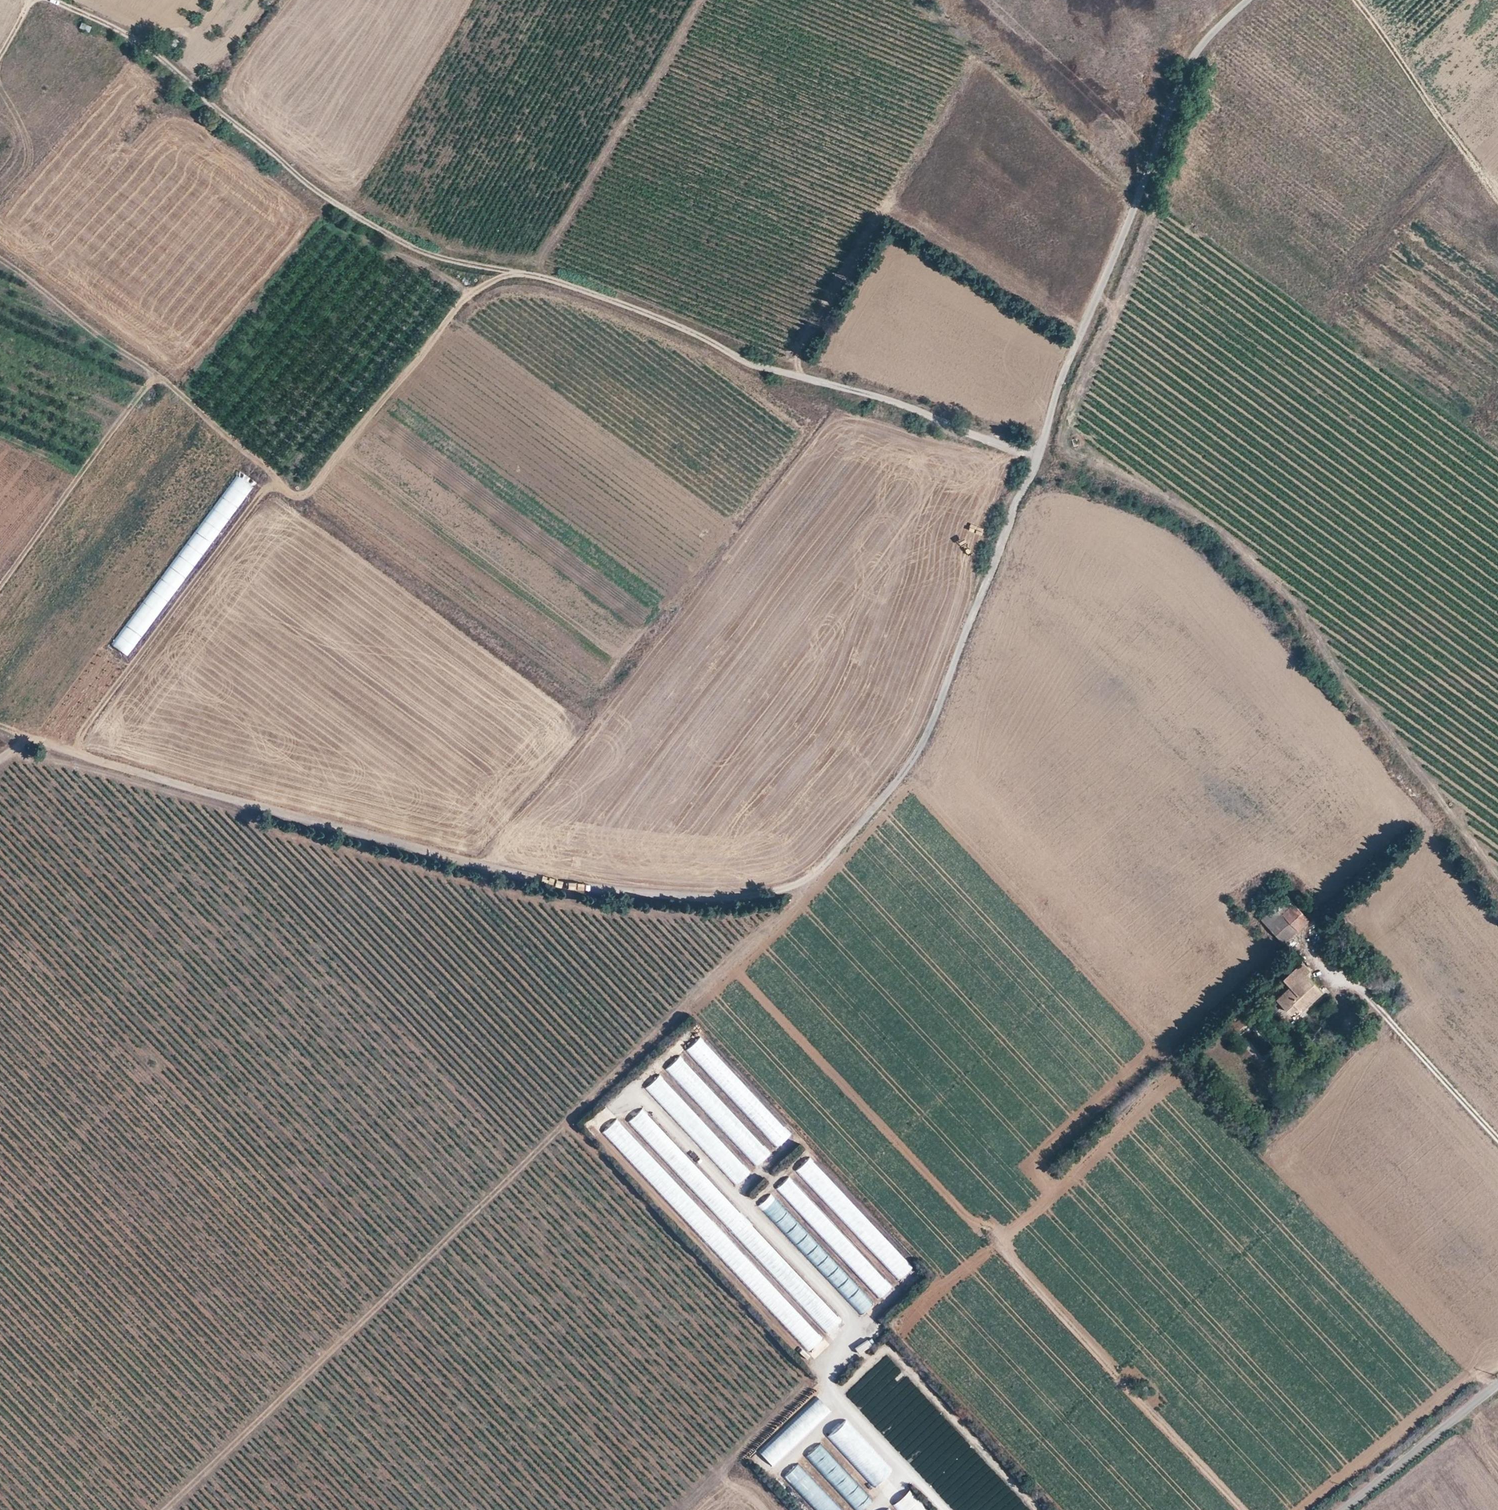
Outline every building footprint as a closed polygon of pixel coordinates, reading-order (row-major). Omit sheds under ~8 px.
[(1262,918),(1284,941),(1297,929),(1282,913),(1293,902),(1285,895),(1262,918)] [(1282,913),(1297,929),(1308,919),(1293,902),(1282,913)] [(1276,998),(1290,1013),(1296,1006),(1299,1010),(1321,989),(1303,971),(1307,967),(1302,961),(1283,979),(1289,985),(1276,998)] [(665,1065),(756,1165),(790,1134),(700,1034),(665,1065)] [(643,1086),(737,1184),(751,1170),(657,1073),(643,1086)] [(808,1350),(840,1320),(641,1106),(627,1118),(733,1232),(732,1233),(754,1257),(737,1273),(808,1350)] [(859,1313),(911,1267),(810,1154),(791,1171),(775,1186),(826,1243),(820,1248),(770,1192),(759,1202),(859,1313)] [(1139,1392),(1142,1396),(1149,1390),(1146,1386),(1139,1392)] [(817,1395),(758,1450),(773,1465),(831,1410),(817,1395)] [(825,1434),(874,1485),(889,1471),(840,1420),(825,1434)] [(851,1509),(858,1509),(869,1502),(823,1439),(807,1450),(851,1509)] [(819,1509),(829,1509),(837,1501),(795,1462),(782,1476),(819,1509)] [(909,1486),(891,1501),(899,1509),(928,1509),(909,1486)]
